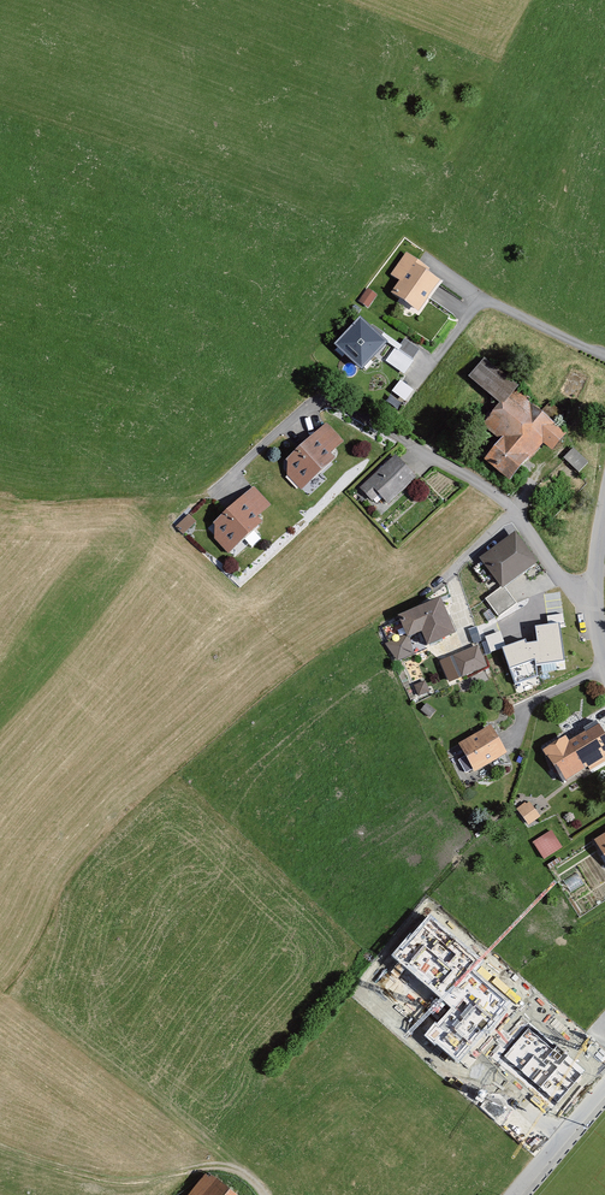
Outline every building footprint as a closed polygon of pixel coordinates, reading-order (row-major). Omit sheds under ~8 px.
[(447,281),(409,252),(392,274),(401,280),(394,290),(423,312),(447,281)] [(361,301),(369,305),(375,291),(366,288),(361,301)] [(389,339),(364,316),(340,341),(365,364),(389,339)] [(567,431),(484,358),(471,373),(504,402),(486,423),(504,439),(490,455),(513,476),(545,439),(554,446),(567,431)] [(399,379),(393,392),(408,399),(415,387),(399,379)] [(340,443),(323,425),(282,465),(305,489),(335,461),(329,454),(340,443)] [(580,470),(589,460),(573,446),(564,456),(580,470)] [(418,477),(396,453),(360,486),(373,500),(381,492),(390,503),(418,477)] [(267,505),(250,487),(208,526),(232,551),(262,522),(255,516),(267,505)] [(188,512),(177,525),(186,532),(197,519),(188,512)] [(515,531),(483,556),(506,584),(537,560),(515,531)] [(518,603),(506,584),(485,598),(498,616),(518,603)] [(441,597),(402,614),(412,637),(424,631),(428,642),(456,630),(441,597)] [(560,625),(535,627),(537,649),(533,649),(535,667),(565,663),(560,625)] [(501,629),(485,634),(490,650),(506,645),(501,629)] [(415,653),(409,633),(387,640),(394,660),(415,653)] [(478,646),(456,654),(462,673),(485,665),(478,646)] [(569,735),(587,767),(604,757),(604,732),(598,719),(569,735)] [(508,750),(493,725),(458,745),(473,770),(508,750)] [(587,767),(569,735),(545,748),(562,780),(587,767)] [(529,823),(541,814),(528,798),(517,808),(529,823)] [(533,840),(545,858),(564,846),(553,827),(533,840)] [(597,839),(604,854),(604,834),(597,839)] [(213,1175),(196,1194),(237,1194),(213,1175)]
